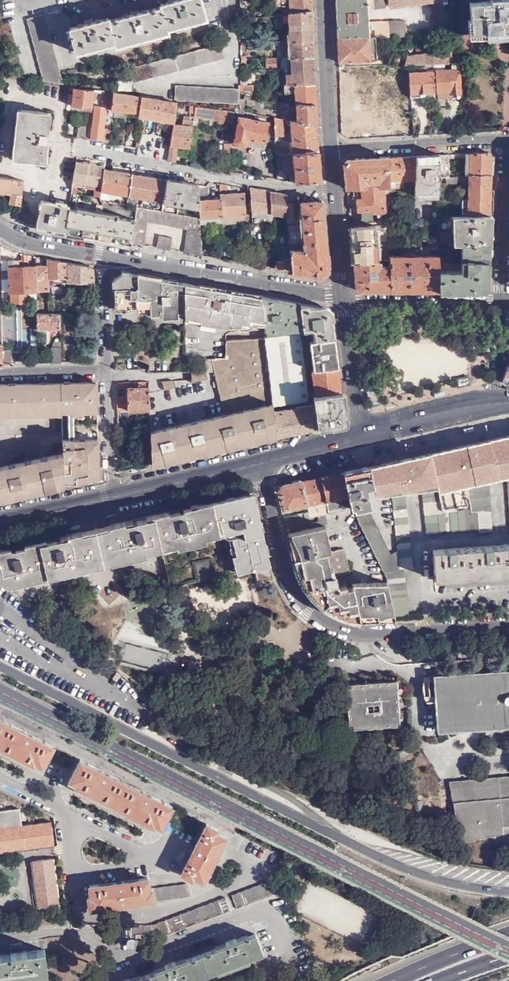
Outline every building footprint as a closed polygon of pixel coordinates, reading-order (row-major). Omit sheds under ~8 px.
[(69,28),(76,53),(114,43),(115,46),(167,32),(166,29),(205,19),(200,0),(175,0),(159,4),(160,7),(108,20),(108,18),(69,28)] [(310,0),(281,0),(281,8),(281,11),(311,10),(310,0)] [(337,37),(370,36),(367,9),(432,0),(336,0),(337,37)] [(447,35),(448,7),(448,0),(433,0),(432,35),(447,35)] [(456,40),(466,49),(508,46),(508,0),(453,0),(456,40)] [(312,23),(311,10),(281,11),(279,12),(279,22),(289,22),(289,24),(312,23)] [(44,14),(26,20),(41,81),(61,84),(44,14)] [(372,21),(373,37),(405,36),(404,21),(372,21)] [(312,39),(312,23),(289,24),(289,40),(312,39)] [(337,37),(339,61),(370,60),(370,36),(337,37)] [(313,58),(312,39),(289,40),(290,58),(313,58)] [(219,45),(126,67),(130,81),(222,60),(219,45)] [(446,63),(446,51),(409,52),(404,64),(446,63)] [(314,83),(313,58),(290,58),(290,74),(285,74),(285,85),(314,83)] [(410,92),(433,92),(433,79),(432,69),(426,69),(426,72),(409,73),(410,92)] [(460,93),(459,70),(437,71),(438,98),(450,97),(450,94),(460,93)] [(339,115),(373,113),(371,75),(336,77),(339,115)] [(129,80),(117,81),(118,90),(130,89),(129,80)] [(315,104),(314,83),(285,85),(284,85),(284,92),(294,92),(295,105),(315,104)] [(238,103),(238,98),(238,88),(175,84),(174,99),(238,103)] [(93,91),(73,89),(71,107),(91,109),(93,91)] [(139,113),(141,97),(103,91),(101,104),(106,105),(106,108),(105,110),(139,113)] [(173,122),(176,102),(141,97),(139,113),(139,117),(173,122)] [(315,126),(315,104),(295,105),(295,122),(315,126)] [(101,140),(103,128),(105,110),(106,108),(95,106),(90,139),(101,140)] [(206,108),(195,107),(194,115),(205,116),(206,108)] [(16,161),(20,110),(15,109),(12,161),(16,161)] [(44,129),(45,112),(20,110),(16,161),(40,164),(42,147),(44,129)] [(377,143),(410,141),(408,113),(375,115),(377,143)] [(267,123),(238,117),(233,142),(235,145),(243,146),(246,145),(262,147),(267,123)] [(316,139),(315,126),(295,122),(273,118),(273,135),(285,135),(285,125),(290,125),(292,154),(317,152),(317,145),(316,139)] [(167,161),(174,162),(176,145),(189,147),(193,121),(183,119),(182,125),(173,124),(169,143),(167,161)] [(355,125),(355,140),(375,139),(374,124),(355,125)] [(76,138),(84,139),(86,127),(79,126),(76,138)] [(101,143),(109,144),(111,129),(103,128),(101,140),(101,143)] [(135,156),(144,157),(148,140),(138,139),(137,149),(135,156)] [(159,160),(167,161),(169,143),(162,142),(159,160)] [(320,181),(317,152),(292,154),(287,155),(283,155),(284,171),(293,169),(295,183),(320,181)] [(469,174),(492,173),(493,156),(487,152),(458,153),(458,157),(469,157),(469,174)] [(418,196),(439,196),(439,175),(439,154),(415,155),(414,185),(414,192),(418,192),(418,196)] [(414,185),(415,155),(398,156),(389,156),(389,180),(389,186),(389,204),(395,204),(395,186),(414,185)] [(344,164),(346,188),(355,187),(383,186),(389,186),(389,180),(389,156),(349,158),(344,164)] [(104,167),(75,162),(72,180),(84,183),(101,186),(103,169),(104,167)] [(103,169),(101,186),(100,191),(127,196),(131,174),(103,169)] [(467,215),(490,214),(490,195),(492,173),(469,174),(447,175),(446,175),(446,182),(456,182),(457,179),(468,179),(467,215)] [(127,196),(162,202),(166,180),(131,174),(127,196)] [(0,177),(0,192),(10,194),(9,203),(18,205),(20,195),(22,180),(0,177)] [(162,202),(200,208),(199,186),(166,180),(162,202)] [(94,189),(93,192),(100,193),(100,191),(101,186),(84,183),(83,188),(94,189)] [(200,218),(221,217),(220,199),(206,199),(205,187),(199,186),(200,208),(200,218)] [(383,186),(355,187),(357,209),(359,209),(360,218),(370,217),(370,209),(372,208),(373,210),(383,210),(383,186)] [(270,214),(269,191),(250,188),(251,211),(270,214)] [(287,217),(286,203),(285,194),(269,191),(270,214),(287,217)] [(220,199),(221,217),(245,215),(244,193),(220,194),(220,199)] [(35,225),(64,231),(67,207),(68,205),(61,204),(62,200),(54,199),(53,203),(40,200),(37,216),(35,225)] [(289,243),(325,239),(322,200),(286,203),(287,217),(289,243)] [(182,252),(201,255),(200,218),(160,211),(135,206),(133,219),(129,243),(142,245),(146,222),(186,229),(182,252)] [(94,237),(129,243),(133,219),(67,207),(64,231),(94,237)] [(461,243),(489,244),(490,214),(467,215),(439,215),(439,222),(439,243),(461,243)] [(350,227),(352,261),(375,259),(383,258),(383,238),(389,238),(389,223),(350,227)] [(156,247),(170,250),(171,237),(157,234),(156,247)] [(290,260),(291,272),(321,277),(327,270),(325,239),(289,243),(290,260)] [(439,262),(439,290),(483,289),(487,286),(489,244),(461,243),(461,262),(439,262)] [(29,254),(24,253),(24,261),(20,261),(19,258),(8,258),(9,291),(37,290),(36,266),(29,266),(29,254)] [(390,261),(390,291),(397,291),(408,290),(408,255),(389,255),(390,261)] [(408,255),(408,290),(430,290),(439,290),(439,262),(439,255),(408,255)] [(48,265),(49,283),(93,282),(93,266),(46,258),(46,266),(48,265)] [(369,291),(390,291),(390,261),(375,262),(375,259),(352,261),(354,277),(355,286),(360,291),(369,291)] [(274,269),(291,272),(290,260),(287,260),(286,262),(275,260),(274,269)] [(36,266),(37,290),(49,290),(49,283),(48,265),(46,266),(36,266)] [(184,282),(130,272),(121,274),(114,278),(114,305),(138,305),(138,309),(162,314),(184,315),(184,282)] [(220,289),(184,282),(184,315),(184,319),(199,321),(198,324),(227,328),(228,325),(240,327),(241,324),(247,325),(248,322),(251,300),(252,294),(228,290),(227,298),(219,297),(220,289)] [(228,290),(220,289),(219,297),(227,298),(228,290)] [(299,304),(260,296),(260,299),(262,324),(264,337),(265,337),(272,336),(272,331),(302,328),(299,304)] [(260,299),(251,300),(248,322),(262,324),(260,299)] [(325,308),(299,304),(302,328),(302,333),(303,341),(308,341),(333,337),(330,315),(325,308)] [(49,312),(37,313),(37,328),(60,327),(60,313),(49,312)] [(265,337),(264,337),(272,402),(309,394),(307,370),(303,341),(302,333),(272,336),(265,337)] [(272,402),(264,337),(225,341),(225,356),(211,356),(224,412),(149,430),(151,464),(277,436),(272,402)] [(337,366),(333,337),(308,341),(312,370),(337,366)] [(508,365),(501,382),(508,381),(508,365)] [(340,391),(337,366),(312,370),(311,370),(314,397),(340,391)] [(205,368),(189,372),(192,380),(207,374),(205,368)] [(470,382),(469,376),(458,379),(459,385),(470,382)] [(174,378),(161,380),(163,387),(176,384),(174,378)] [(116,396),(116,409),(149,408),(148,380),(143,380),(143,386),(132,386),(132,381),(115,382),(115,386),(125,386),(125,396),(116,396)] [(81,411),(96,411),(95,381),(60,382),(61,413),(62,451),(63,484),(97,476),(97,448),(73,448),(72,438),(71,414),(82,413),(81,411)] [(61,413),(60,382),(5,384),(6,415),(61,413)] [(380,399),(378,390),(369,392),(371,401),(380,399)] [(344,421),(340,391),(314,397),(313,397),(314,404),(317,427),(344,421)] [(277,436),(317,427),(314,404),(310,405),(309,394),(272,402),(277,436)] [(488,439),(484,441),(494,475),(508,473),(508,435),(488,439)] [(97,438),(72,438),(73,448),(97,448),(97,438)] [(484,441),(424,454),(432,486),(494,475),(484,441)] [(63,484),(62,451),(0,466),(0,498),(63,484)] [(369,466),(374,485),(375,491),(392,490),(405,488),(432,486),(424,454),(411,456),(396,460),(394,460),(369,466)] [(374,485),(369,466),(343,472),(351,507),(354,507),(355,509),(370,506),(366,487),(374,485)] [(351,507),(343,472),(321,477),(330,512),(351,507)] [(330,512),(321,477),(302,481),(307,503),(310,516),(318,514),(326,513),(330,512)] [(489,480),(466,483),(470,507),(442,510),(438,485),(432,486),(422,487),(427,534),(440,533),(440,531),(478,528),(478,531),(491,530),(489,480)] [(307,503),(302,481),(283,485),(279,491),(282,506),(286,505),(287,508),(307,503)] [(370,510),(357,516),(383,570),(387,578),(388,581),(393,610),(394,617),(408,615),(404,568),(412,567),(405,488),(392,490),(398,549),(391,553),(370,510)] [(0,549),(0,581),(3,584),(7,587),(88,568),(102,565),(116,561),(160,551),(222,537),(230,572),(254,567),(269,564),(262,534),(255,505),(252,491),(237,494),(181,507),(170,510),(166,510),(145,515),(126,520),(122,520),(108,524),(93,527),(80,530),(65,533),(61,534),(45,538),(23,543),(19,544),(9,547),(0,549)] [(304,512),(297,514),(298,521),(306,520),(304,512)] [(328,524),(326,513),(318,514),(319,520),(312,522),(313,527),(325,524),(328,524)] [(297,514),(285,516),(287,524),(288,531),(300,528),(298,521),(297,514)] [(325,524),(313,527),(289,533),(290,536),(292,548),(294,558),(303,557),(325,552),(331,551),(326,528),(325,524)] [(222,537),(160,551),(169,586),(230,572),(222,537)] [(433,549),(435,579),(462,578),(508,574),(508,544),(433,549)] [(303,557),(294,558),(297,572),(300,577),(304,584),(309,591),(316,600),(325,607),(332,612),(345,617),(350,618),(358,618),(357,612),(356,608),(351,585),(333,589),(330,576),(348,572),(343,548),(331,551),(325,552),(303,557)] [(258,583),(273,580),(269,564),(254,567),(258,583)] [(388,581),(350,580),(351,585),(356,608),(357,612),(358,618),(362,618),(373,618),(383,618),(395,618),(394,617),(393,610),(388,581)] [(161,670),(166,653),(124,641),(119,657),(161,670)] [(478,726),(498,725),(508,724),(508,670),(432,675),(437,729),(478,726)] [(396,680),(345,684),(349,728),(400,724),(396,680)] [(53,746),(0,719),(0,749),(17,758),(40,769),(53,746)] [(498,725),(478,726),(491,729),(505,732),(508,732),(508,724),(498,725)] [(160,830),(172,806),(80,759),(67,783),(91,795),(137,819),(160,830)] [(452,787),(508,783),(508,775),(452,780),(452,787)] [(453,804),(457,803),(459,829),(458,830),(460,840),(482,836),(482,833),(494,832),(494,826),(508,825),(508,783),(452,787),(453,804)] [(54,845),(50,820),(20,825),(18,810),(0,812),(0,853),(54,845)] [(218,832),(219,829),(207,823),(181,873),(193,879),(194,877),(204,882),(215,859),(227,837),(218,832)] [(37,907),(60,905),(56,854),(33,855),(37,907)] [(154,900),(152,888),(150,888),(149,877),(90,886),(91,896),(89,896),(90,908),(122,904),(154,900)] [(282,891),(278,880),(277,877),(231,894),(237,908),(278,892),(282,891)] [(152,888),(154,900),(189,895),(187,883),(152,888)] [(156,938),(230,910),(225,896),(151,924),(112,923),(112,925),(112,938),(136,938),(136,933),(154,933),(156,938)] [(263,953),(255,933),(229,943),(178,963),(130,980),(189,980),(263,953)] [(47,972),(44,948),(20,951),(0,954),(0,978),(47,972)]
